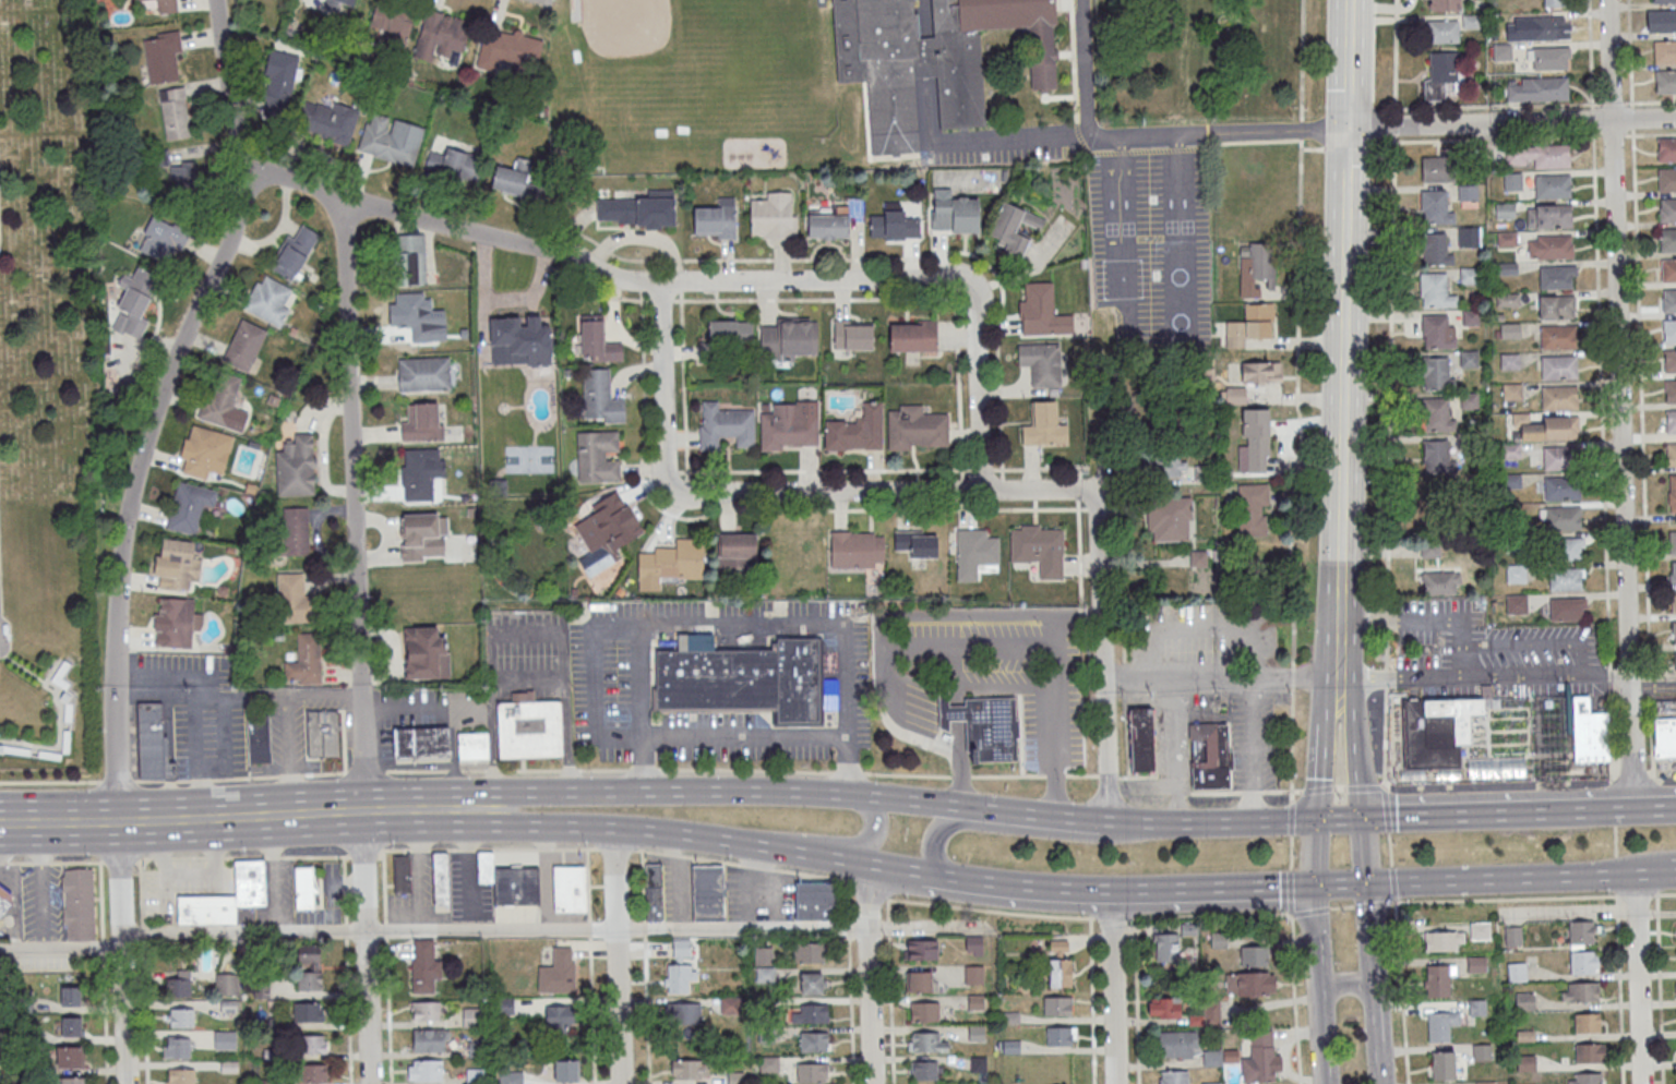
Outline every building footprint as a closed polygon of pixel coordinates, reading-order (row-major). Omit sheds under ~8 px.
[(158,14),(157,0),(177,0),(179,12),(158,14)] [(324,7),(336,10),(338,2),(354,7),(356,0),(327,0),(324,7)] [(393,7),(394,0),(398,0),(417,5),(405,48),(385,41),(388,31),(370,25),(378,1),(393,7)] [(839,83),(869,81),(874,156),(920,153),(914,79),(938,76),(942,130),(986,127),(980,31),(1028,26),(1032,91),(1058,89),(1053,26),(1058,26),(1057,0),(932,0),(935,37),(920,38),(917,0),(833,0),(839,83)] [(1430,11),(1460,11),(1460,0),(1430,0),(1430,11)] [(427,9),(412,58),(431,62),(436,45),(439,46),(436,55),(448,58),(452,48),(463,51),(471,22),(427,9)] [(1650,11),(1675,10),(1675,34),(1651,35),(1650,11)] [(1531,17),(1567,16),(1567,40),(1531,41),(1531,17)] [(1426,21),(1426,44),(1459,44),(1459,21),(1426,21)] [(143,40),(149,84),(178,81),(173,52),(182,51),(179,31),(157,34),(158,38),(143,40)] [(544,41),(538,63),(540,64),(534,89),(506,83),(512,63),(499,60),(495,72),(476,67),(484,34),(500,37),(501,33),(514,36),(515,32),(516,31),(519,31),(522,32),(523,34),(523,36),(544,41)] [(1654,41),(1675,41),(1675,65),(1655,65),(1654,41)] [(1494,59),(1508,60),(1509,47),(1495,46),(1494,59)] [(1533,48),(1569,47),(1570,71),(1534,72),(1533,48)] [(270,49),(300,56),(285,121),(264,117),(267,100),(264,99),(270,77),(264,76),(270,49)] [(1427,101),(1445,101),(1445,83),(1457,83),(1457,53),(1427,53),(1427,101)] [(1656,72),(1675,71),(1675,92),(1657,93),(1656,72)] [(1568,100),(1568,78),(1506,78),(1506,100),(1568,100)] [(158,91),(166,141),(191,137),(183,87),(158,91)] [(361,110),(349,147),(332,142),(332,138),(292,127),(301,100),(316,105),(318,104),(333,108),(335,101),(361,110)] [(426,129),(414,167),(358,150),(367,122),(370,123),(373,112),(390,118),(386,129),(388,129),(387,132),(391,133),(395,119),(426,129)] [(1657,138),(1675,138),(1675,162),(1659,162),(1657,138)] [(1534,146),(1570,145),(1571,169),(1535,170),(1534,146)] [(476,184),(483,158),(445,148),(443,155),(430,152),(425,171),(476,184)] [(1422,183),(1455,183),(1455,158),(1422,158),(1422,183)] [(170,187),(199,187),(199,162),(170,162),(170,187)] [(496,167),(491,189),(520,196),(519,201),(543,207),(548,189),(527,183),(528,174),(496,167)] [(1659,169),(1675,169),(1675,193),(1660,193),(1659,169)] [(1504,190),(1522,190),(1522,173),(1504,173),(1504,190)] [(1535,176),(1571,174),(1571,198),(1535,200),(1535,176)] [(979,201),(979,234),(953,236),(953,231),(932,231),(932,212),(935,212),(935,190),(951,189),(951,201),(979,201)] [(598,200),(649,200),(649,191),(675,190),(675,227),(661,227),(661,231),(645,231),(645,228),(636,228),(636,225),(618,225),(618,221),(598,221),(598,200)] [(1421,191),(1448,190),(1449,225),(1424,226),(1424,214),(1422,214),(1421,191)] [(752,201),(753,237),(764,237),(764,240),(798,239),(798,217),(792,217),(791,193),(768,193),(768,201),(752,201)] [(694,208),(694,236),(719,236),(719,240),(737,239),(735,196),(716,197),(717,208),(694,208)] [(1660,200),(1675,199),(1675,223),(1660,224),(1660,200)] [(870,237),(919,237),(919,217),(904,217),(904,202),(884,202),(883,214),(870,214),(870,237)] [(1045,221),(1004,202),(989,236),(1008,244),(1005,251),(1022,260),(1031,241),(1016,233),(1021,222),(1041,232),(1045,221)] [(1496,203),(1496,219),(1514,219),(1514,203),(1496,203)] [(1535,206),(1572,205),(1572,229),(1536,230),(1535,206)] [(152,216),(172,226),(173,222),(192,231),(182,251),(178,249),(176,252),(173,251),(167,263),(141,250),(147,236),(143,233),(152,216)] [(810,217),(810,239),(822,239),(822,242),(835,242),(835,240),(849,240),(849,217),(810,217)] [(287,236),(294,240),(302,225),(320,236),(291,281),(268,267),(287,236)] [(1479,228),(1459,228),(1459,246),(1479,246),(1479,228)] [(1660,229),(1675,229),(1675,253),(1661,253),(1660,229)] [(1422,233),(1447,233),(1447,254),(1454,254),(1454,265),(1424,265),(1424,253),(1422,253),(1422,233)] [(395,285),(425,285),(425,235),(394,235),(395,285)] [(1537,237),(1573,236),(1573,260),(1537,261),(1537,237)] [(1274,243),(1250,243),(1250,256),(1240,256),(1239,298),(1262,298),(1262,290),(1274,290),(1274,243)] [(1662,260),(1675,259),(1675,283),(1662,284),(1662,260)] [(1540,267),(1576,266),(1577,290),(1541,291),(1540,267)] [(140,340),(148,320),(142,317),(158,276),(136,267),(132,278),(122,274),(117,285),(127,289),(111,329),(140,340)] [(1460,268),(1480,267),(1480,286),(1461,286),(1460,268)] [(1421,274),(1447,274),(1448,308),(1424,309),(1423,298),(1421,298),(1421,274)] [(258,282),(262,285),(266,276),(292,290),(284,308),(290,310),(280,328),(243,310),(258,282)] [(1025,284),(1053,282),(1055,315),(1073,314),(1074,334),(1023,336),(1022,318),(1020,318),(1019,302),(1026,302),(1025,284)] [(1663,290),(1675,290),(1675,314),(1663,314),(1663,290)] [(395,293),(424,292),(424,299),(432,299),(432,313),(424,314),(426,324),(431,323),(431,325),(434,325),(435,342),(412,344),(411,328),(396,328),(396,315),(393,315),(393,304),(395,304),(395,293)] [(1497,306),(1519,306),(1519,294),(1497,294),(1497,306)] [(1540,297),(1576,296),(1577,320),(1541,321),(1540,297)] [(1273,339),(1273,304),(1244,304),(1244,327),(1237,327),(1237,338),(1227,338),(1227,349),(1244,349),(1244,339),(1273,339)] [(580,315),(604,314),(606,344),(623,342),(623,361),(592,362),(592,358),(583,358),(580,315)] [(1422,316),(1448,315),(1449,350),(1425,350),(1425,339),(1422,339),(1422,316)] [(490,320),(540,317),(540,326),(550,326),(552,366),(527,368),(527,354),(512,356),(512,346),(491,346),(490,320)] [(817,322),(817,356),(794,356),(794,361),(778,362),(778,359),(761,359),(761,326),(779,326),(779,320),(810,318),(810,322),(817,322)] [(1664,320),(1675,319),(1675,343),(1664,344),(1664,320)] [(242,320),(267,332),(249,373),(223,361),(242,320)] [(835,321),(835,349),(845,349),(845,351),(873,350),(872,323),(850,324),(850,321),(835,321)] [(937,321),(937,352),(890,352),(890,325),(919,325),(919,321),(937,321)] [(753,322),(753,344),(737,344),(737,347),(720,347),(720,363),(699,363),(699,342),(708,342),(708,322),(753,322)] [(1541,326),(1577,325),(1578,349),(1542,350),(1541,326)] [(1018,346),(1060,344),(1062,387),(1032,388),(1031,366),(1019,366),(1018,346)] [(1460,351),(1479,350),(1480,369),(1461,369),(1460,351)] [(1665,350),(1675,350),(1675,374),(1666,374),(1665,350)] [(1501,352),(1520,352),(1520,370),(1501,370),(1501,352)] [(1542,357),(1578,356),(1578,380),(1542,381),(1542,357)] [(398,359),(451,358),(452,392),(399,393),(398,359)] [(1424,358),(1449,358),(1449,378),(1457,378),(1457,389),(1426,390),(1426,377),(1424,377),(1424,358)] [(1231,364),(1231,384),(1276,384),(1276,364),(1231,364)] [(584,370),(610,369),(611,399),(625,399),(625,422),(604,423),(604,419),(586,419),(584,370)] [(219,371),(241,378),(234,402),(236,402),(234,408),(249,413),(242,433),(197,418),(204,398),(206,399),(208,394),(212,395),(219,371)] [(1666,381),(1675,380),(1675,404),(1667,405),(1666,381)] [(1504,383),(1522,383),(1522,400),(1504,400),(1504,383)] [(1542,387),(1578,386),(1579,410),(1543,411),(1542,387)] [(1225,388),(1225,405),(1245,405),(1245,388),(1225,388)] [(1460,393),(1480,392),(1480,409),(1461,410),(1460,393)] [(1422,398),(1449,398),(1450,432),(1426,433),(1425,422),(1423,422),(1422,398)] [(818,401),(818,446),(783,446),(783,451),(761,451),(761,413),(774,413),(774,405),(797,405),(797,401),(818,401)] [(1033,402),(1056,401),(1057,425),(1067,424),(1068,444),(1022,446),(1021,426),(1034,425),(1033,402)] [(718,411),(755,410),(755,447),(737,448),(737,437),(720,437),(720,450),(701,451),(699,427),(703,426),(703,402),(718,402),(718,411)] [(882,402),(882,449),(846,449),(846,451),(825,451),(825,421),(847,421),(847,423),(857,423),(857,418),(864,418),(864,402),(882,402)] [(402,441),(440,441),(439,403),(402,403),(402,441)] [(889,411),(888,450),(911,450),(911,445),(927,445),(927,447),(948,447),(948,414),(923,414),(923,406),(900,406),(900,411),(889,411)] [(1245,473),(1269,473),(1269,410),(1245,410),(1245,473)] [(1666,411),(1675,411),(1675,434),(1666,434),(1666,411)] [(1520,441),(1579,440),(1578,418),(1542,418),(1542,425),(1527,425),(1527,416),(1513,416),(1513,426),(1520,426),(1520,441)] [(193,425),(235,437),(224,475),(210,471),(207,480),(183,472),(187,460),(180,458),(185,439),(189,441),(193,425)] [(577,433),(620,431),(620,453),(606,453),(607,460),(620,460),(621,482),(579,483),(577,433)] [(295,434),(313,434),(315,495),(278,496),(276,453),(284,451),(284,444),(296,444),(295,434)] [(1424,441),(1449,441),(1449,462),(1457,461),(1457,472),(1426,473),(1426,460),(1424,460),(1424,441)] [(1666,466),(1675,466),(1675,443),(1666,443),(1666,466)] [(1520,458),(1520,446),(1501,446),(1501,458),(1520,458)] [(1544,447),(1580,446),(1581,470),(1545,471),(1544,447)] [(405,450),(440,449),(441,465),(433,466),(434,502),(406,503),(405,487),(402,487),(402,467),(406,467),(405,450)] [(1186,477),(1186,456),(1148,456),(1148,477),(1186,477)] [(1668,514),(1675,514),(1675,523),(1675,474),(1668,474),(1668,514)] [(1501,488),(1520,488),(1520,475),(1501,475),(1501,488)] [(1545,478),(1581,477),(1581,501),(1545,502),(1545,478)] [(179,482),(218,492),(215,507),(204,505),(196,535),(167,529),(179,482)] [(1238,534),(1267,534),(1267,485),(1238,485),(1238,534)] [(643,534),(620,491),(582,511),(602,548),(578,561),(587,576),(618,559),(614,550),(643,534)] [(1147,498),(1192,497),(1193,520),(1188,520),(1188,541),(1153,542),(1153,532),(1148,532),(1147,498)] [(309,507),(285,507),(285,555),(309,555),(309,507)] [(1545,507),(1581,507),(1582,530),(1546,531),(1545,507)] [(447,512),(399,514),(401,561),(449,559),(447,512)] [(1011,530),(1013,563),(1031,563),(1031,561),(1040,561),(1040,580),(1063,580),(1063,555),(1064,555),(1064,529),(1041,529),(1041,526),(1021,526),(1021,530),(1011,530)] [(957,530),(958,582),(978,581),(978,565),(999,565),(999,538),(987,538),(987,530),(957,530)] [(719,532),(757,531),(757,567),(718,567),(718,555),(720,555),(719,532)] [(895,531),(895,551),(911,551),(911,559),(937,558),(937,537),(922,537),(922,531),(895,531)] [(831,532),(831,568),(875,568),(875,563),(885,563),(884,537),(875,537),(875,532),(851,533),(851,532),(831,532)] [(1506,535),(1524,535),(1524,553),(1506,553),(1506,535)] [(1548,540),(1584,538),(1584,547),(1580,547),(1581,561),(1549,562),(1548,540)] [(164,539),(195,543),(193,558),(203,559),(200,582),(191,581),(190,591),(177,589),(177,591),(159,589),(160,578),(154,577),(156,557),(161,557),(164,539)] [(677,539),(704,539),(704,579),(661,579),(661,582),(638,581),(639,553),(655,553),(655,549),(677,549),(677,539)] [(1439,559),(1439,541),(1420,541),(1420,559),(1439,559)] [(1507,566),(1525,565),(1527,583),(1508,583),(1507,566)] [(1549,569),(1585,568),(1585,577),(1581,577),(1582,591),(1551,592),(1549,569)] [(278,574),(279,623),(321,622),(320,595),(304,595),(304,574),(278,574)] [(1421,597),(1459,597),(1459,574),(1421,574),(1421,597)] [(1509,595),(1528,595),(1528,613),(1509,614),(1509,595)] [(160,598),(194,600),(192,650),(156,648),(156,633),(154,631),(154,615),(159,615),(160,598)] [(1551,600),(1587,599),(1588,607),(1583,607),(1583,621),(1552,622),(1551,600)] [(404,679),(449,678),(449,637),(438,637),(438,626),(403,627),(404,679)] [(298,634),(321,633),(322,684),(300,684),(300,679),(285,680),(285,662),(299,662),(298,634)] [(657,652),(657,709),(777,708),(777,724),(819,723),(818,639),(777,639),(777,651),(657,652)] [(1014,697),(1015,719),(1017,718),(1018,736),(1015,737),(1016,761),(970,762),(970,751),(965,751),(963,719),(947,720),(947,730),(938,727),(937,689),(947,692),(947,706),(963,706),(963,699),(1014,697)] [(1572,696),(1590,695),(1590,712),(1608,711),(1609,761),(1575,762),(1572,696)] [(1402,699),(1482,697),(1483,715),(1470,716),(1470,744),(1459,744),(1459,767),(1403,768),(1402,699)] [(248,764),(244,702),(268,702),(272,763),(248,764)] [(498,704),(561,702),(562,758),(499,760),(498,704)] [(139,704),(161,703),(164,778),(141,779),(139,704)] [(1154,773),(1154,708),(1129,708),(1129,773),(1154,773)] [(338,712),(306,712),(306,757),(338,757),(338,712)] [(1653,719),(1675,717),(1675,756),(1654,757),(1653,719)] [(1190,789),(1230,788),(1228,723),(1188,724),(1190,789)] [(450,759),(450,729),(393,729),(393,759),(450,759)] [(488,760),(488,732),(458,732),(458,760),(488,760)] [(1524,758),(1468,759),(1468,777),(1524,777),(1524,758)] [(478,852),(492,852),(493,867),(492,881),(479,882),(478,852)] [(446,853),(432,853),(434,904),(448,904),(446,853)] [(408,855),(393,856),(395,893),(410,892),(408,855)] [(265,860),(236,862),(237,898),(238,906),(266,906),(265,860)] [(660,863),(644,864),(647,920),(663,919),(660,863)] [(692,866),(721,865),(722,919),(693,920),(692,866)] [(538,866),(493,867),(494,904),(539,903),(538,866)] [(584,866),(552,867),(554,911),(585,911),(584,866)] [(295,867),(295,907),(312,907),(312,867),(295,867)] [(93,868),(63,869),(63,876),(61,876),(61,892),(64,892),(64,908),(62,908),(62,924),(65,924),(65,940),(95,939),(93,868)] [(795,881),(795,919),(838,919),(838,882),(795,881)] [(12,899),(12,890),(10,891),(0,884),(0,914),(12,899)] [(177,896),(237,898),(238,906),(237,925),(177,924),(177,896)] [(1569,946),(1595,946),(1595,921),(1569,921),(1569,946)] [(1488,938),(1488,925),(1471,925),(1471,938),(1488,938)] [(1463,931),(1425,931),(1425,951),(1463,951),(1463,931)] [(1154,933),(1154,963),(1177,963),(1177,933),(1154,933)] [(966,955),(983,955),(983,936),(966,936),(966,955)] [(434,959),(434,939),(412,939),(411,993),(433,993),(433,979),(441,979),(441,959),(434,959)] [(666,965),(665,993),(688,993),(688,982),(696,982),(696,962),(691,962),(691,940),(674,939),(673,965),(666,965)] [(906,959),(937,959),(937,939),(906,939),(906,959)] [(1067,953),(1066,942),(1049,944),(1051,955),(1067,953)] [(793,963),(824,963),(824,943),(793,943),(793,963)] [(298,990),(321,990),(321,944),(298,944),(298,990)] [(1241,966),(1267,966),(1267,946),(1241,946),(1241,966)] [(770,949),(757,949),(757,964),(770,964),(770,949)] [(1570,952),(1570,974),(1597,974),(1597,952),(1570,952)] [(1485,971),(1485,958),(1469,958),(1469,971),(1485,971)] [(1071,988),(1071,959),(1049,959),(1049,988),(1071,988)] [(1525,982),(1525,964),(1508,964),(1508,982),(1525,982)] [(1425,997),(1450,997),(1450,975),(1456,975),(1456,965),(1425,965),(1425,997)] [(983,966),(964,966),(964,984),(983,984),(983,966)] [(934,992),(934,972),(908,972),(908,992),(934,992)] [(1226,972),(1226,995),(1274,995),(1275,973),(1226,972)] [(191,973),(166,973),(166,997),(191,997),(191,973)] [(238,995),(238,973),(215,973),(215,995),(238,995)] [(800,994),(826,994),(826,973),(800,973),(800,994)] [(1562,1002),(1599,1002),(1599,983),(1562,983),(1562,1002)] [(80,986),(60,986),(60,1005),(80,1005),(80,986)] [(1534,1009),(1534,993),(1516,993),(1516,1009),(1534,1009)] [(1071,997),(1044,997),(1044,1016),(1071,1016),(1071,997)] [(1148,1018),(1179,1018),(1179,997),(1148,997),(1148,1018)] [(440,1001),(412,1001),(412,1020),(440,1020),(440,1001)] [(294,1022),(324,1022),(324,1002),(294,1002),(294,1022)] [(701,1002),(666,1002),(666,1024),(701,1024),(701,1002)] [(938,1002),(910,1002),(910,1021),(938,1021),(938,1002)] [(828,1004),(792,1004),(792,1022),(828,1022),(828,1004)] [(574,1006),(545,1006),(545,1032),(574,1032),(574,1006)] [(167,1008),(167,1027),(194,1027),(194,1008),(167,1008)] [(463,1026),(483,1026),(483,1008),(463,1008),(463,1026)] [(1427,1012),(1427,1042),(1450,1042),(1450,1026),(1459,1026),(1459,1012),(1427,1012)] [(1573,1014),(1573,1033),(1600,1033),(1600,1014),(1573,1014)] [(82,1036),(82,1016),(61,1016),(61,1036),(82,1036)] [(1046,1046),(1075,1046),(1075,1027),(1046,1027),(1046,1046)] [(413,1051),(448,1051),(448,1029),(413,1029),(413,1051)] [(235,1049),(235,1030),(214,1030),(214,1049),(235,1049)] [(1241,1058),(1242,1082),(1274,1081),(1273,1031),(1250,1031),(1251,1058),(1241,1058)] [(828,1032),(800,1032),(800,1052),(828,1052),(828,1032)] [(940,1032),(909,1032),(909,1052),(948,1052),(948,1040),(940,1040),(940,1032)] [(1197,1032),(1158,1032),(1158,1058),(1197,1058),(1197,1032)] [(302,1054),(326,1054),(326,1034),(302,1034),(302,1054)] [(163,1058),(190,1058),(190,1037),(163,1037),(163,1058)] [(1604,1063),(1604,1044),(1576,1044),(1576,1063),(1604,1063)] [(56,1068),(83,1068),(83,1046),(56,1046),(56,1068)] [(1431,1079),(1454,1079),(1454,1051),(1431,1051),(1431,1079)] [(578,1081),(578,1059),(554,1059),(554,1081),(578,1081)] [(442,1081),(442,1060),(408,1060),(408,1081),(442,1081)] [(709,1060),(671,1060),(671,1079),(709,1079),(709,1060)] [(941,1061),(912,1061),(912,1080),(941,1080),(941,1061)] [(828,1063),(797,1063),(797,1082),(828,1082),(828,1063)] [(328,1064),(302,1064),(302,1082),(328,1082),(328,1064)] [(195,1069),(166,1069),(166,1083),(195,1083),(195,1069)] [(504,1071),(504,1083),(522,1083),(522,1071),(504,1071)] [(1159,1071),(1159,1083),(1188,1083),(1188,1071),(1159,1071)] [(1569,1074),(1569,1083),(1603,1083),(1603,1074),(1569,1074)]
